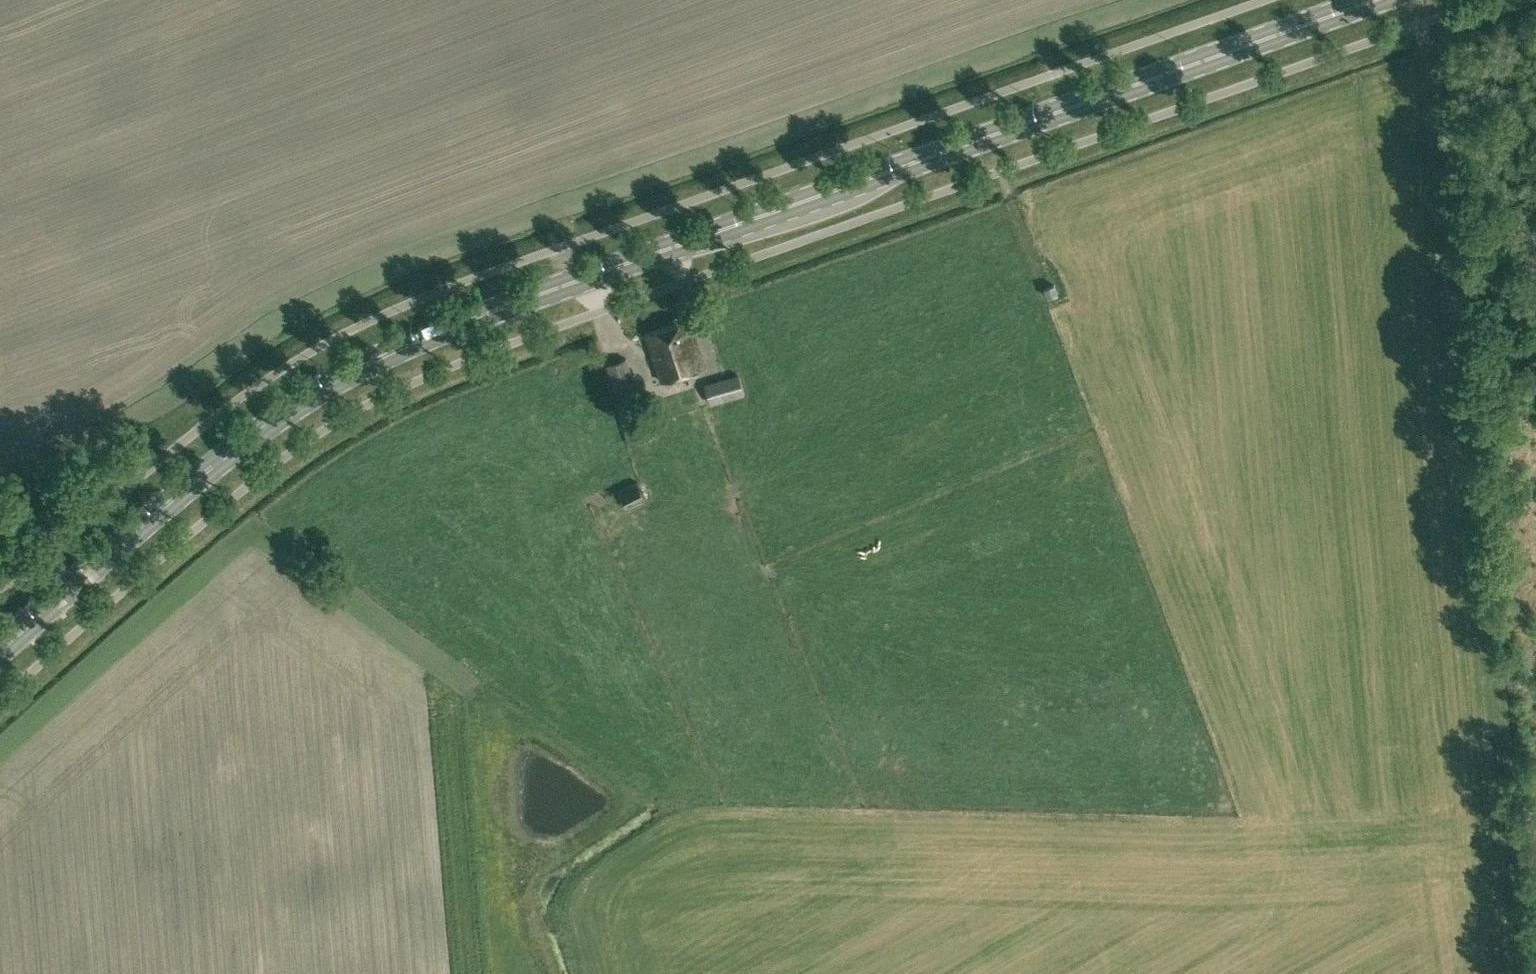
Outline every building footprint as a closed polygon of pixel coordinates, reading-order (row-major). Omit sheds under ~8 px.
[(1055,284),(1045,288),(1048,297),(1059,293),(1055,284)] [(706,366),(690,319),(646,334),(662,381),(706,366)] [(607,365),(618,398),(615,399),(630,445),(654,438),(639,392),(627,358),(607,365)] [(705,384),(711,404),(745,394),(739,374),(705,384)] [(637,481),(619,491),(627,509),(647,499),(637,481)]
